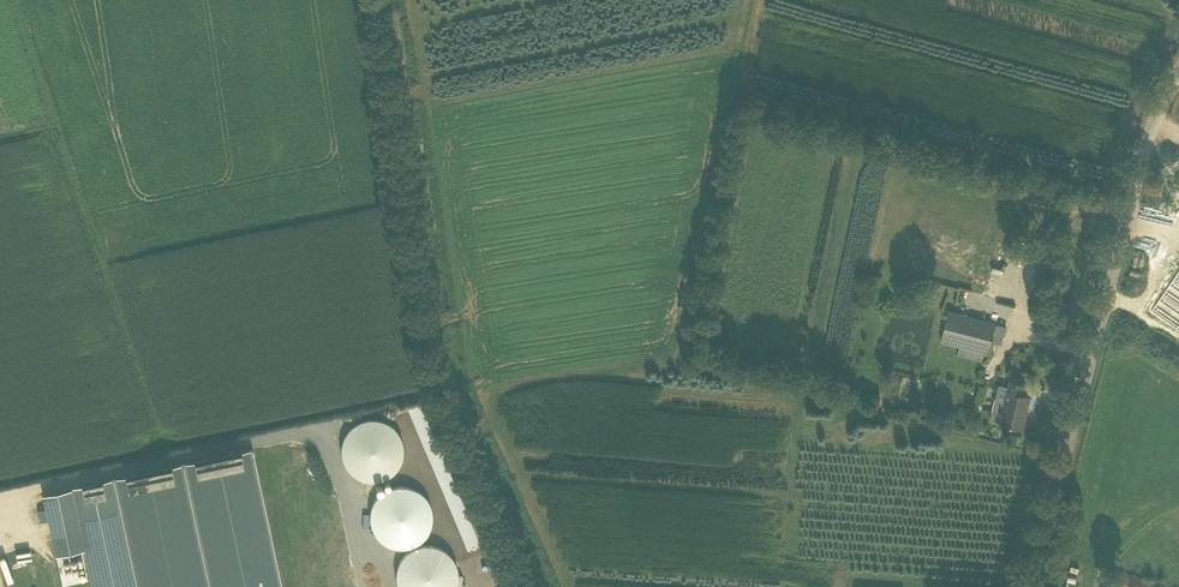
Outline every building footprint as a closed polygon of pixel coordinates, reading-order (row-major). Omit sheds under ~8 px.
[(949,311),(941,340),(989,353),(997,323),(949,311)] [(1011,381),(1006,398),(997,396),(990,419),(1002,422),(1022,427),(1026,415),(1023,414),(1028,395),(1024,394),(1026,384),(1011,381)] [(342,444),(341,450),(342,455),(343,460),(345,465),(348,469),(352,473),(357,476),(361,479),(367,480),(372,480),(377,480),(382,479),(387,476),(392,473),(395,469),(399,465),(401,460),(402,455),(403,450),(402,444),(401,439),(399,434),(395,430),(392,426),(387,423),(382,421),(377,419),(372,419),(367,419),(361,421),(357,423),(352,426),(348,430),(345,434),(343,439),(342,444)] [(115,478),(138,586),(282,586),(253,449),(115,478)] [(115,478),(43,494),(57,554),(86,548),(94,586),(138,586),(115,478)] [(372,509),(371,515),(372,520),(373,525),(375,530),(378,534),(382,538),(386,541),(391,544),(396,545),(402,545),(407,545),(412,544),(417,541),(422,538),(425,534),(428,530),(431,525),(432,520),(433,515),(432,509),(431,504),(428,499),(425,495),(422,491),(417,488),(412,486),(407,484),(402,484),(396,484),(391,486),(386,488),(382,491),(378,495),(375,499),(373,504),(372,509)] [(445,550),(443,549),(441,547),(439,546),(436,546),(434,545),(432,545),(429,544),(427,544),(424,544),(422,545),(420,545),(417,546),(415,547),(413,548),(411,549),(409,550),(407,552),(405,554),(403,555),(402,557),(401,559),(399,562),(398,564),(398,566),(397,569),(397,571),(396,573),(396,576),(396,578),(397,581),(397,583),(398,585),(399,586),(456,586),(457,584),(458,582),(458,580),(458,577),(458,575),(458,572),(458,570),(457,567),(457,565),(456,563),(455,561),(453,559),(452,557),(450,555),(449,553),(447,551),(445,550)]
